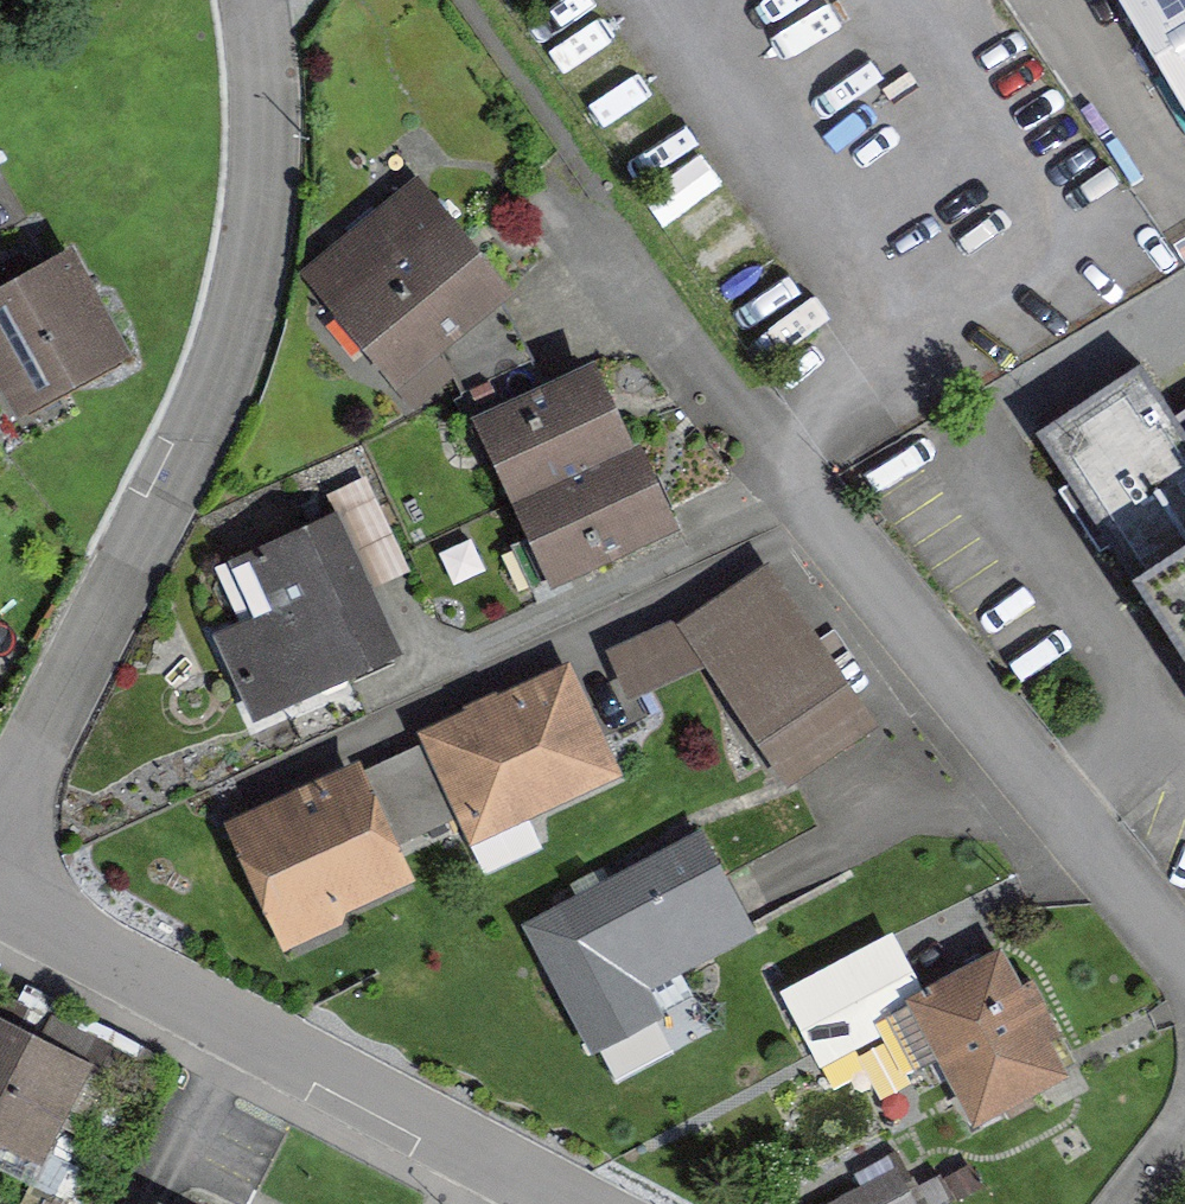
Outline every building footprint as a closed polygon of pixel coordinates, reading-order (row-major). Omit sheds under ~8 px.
[(1184,118),(1184,0),(1114,0),(1184,118)] [(507,290),(421,183),(312,271),(398,377),(507,290)] [(19,399),(116,348),(70,260),(0,297),(0,364),(19,399)] [(1045,422),(1184,653),(1184,421),(1148,360),(1045,422)] [(479,425),(519,510),(636,455),(596,371),(479,425)] [(519,510),(559,595),(676,540),(636,455),(519,510)] [(188,583),(255,727),(407,656),(341,513),(188,583)] [(773,567),(616,660),(647,713),(721,670),(791,788),(875,738),(773,567)] [(570,670),(425,739),(480,854),(625,785),(570,670)] [(363,768),(239,830),(299,950),(424,888),(363,768)] [(708,844),(534,933),(601,1064),(647,1041),(662,1071),(693,1055),(661,993),(759,943),(708,844)] [(1018,958),(926,1005),(993,1135),(1085,1088),(1018,958)] [(0,1017),(0,1146),(52,1171),(103,1067),(0,1017)] [(835,1203),(918,1203),(900,1169),(835,1203)]
